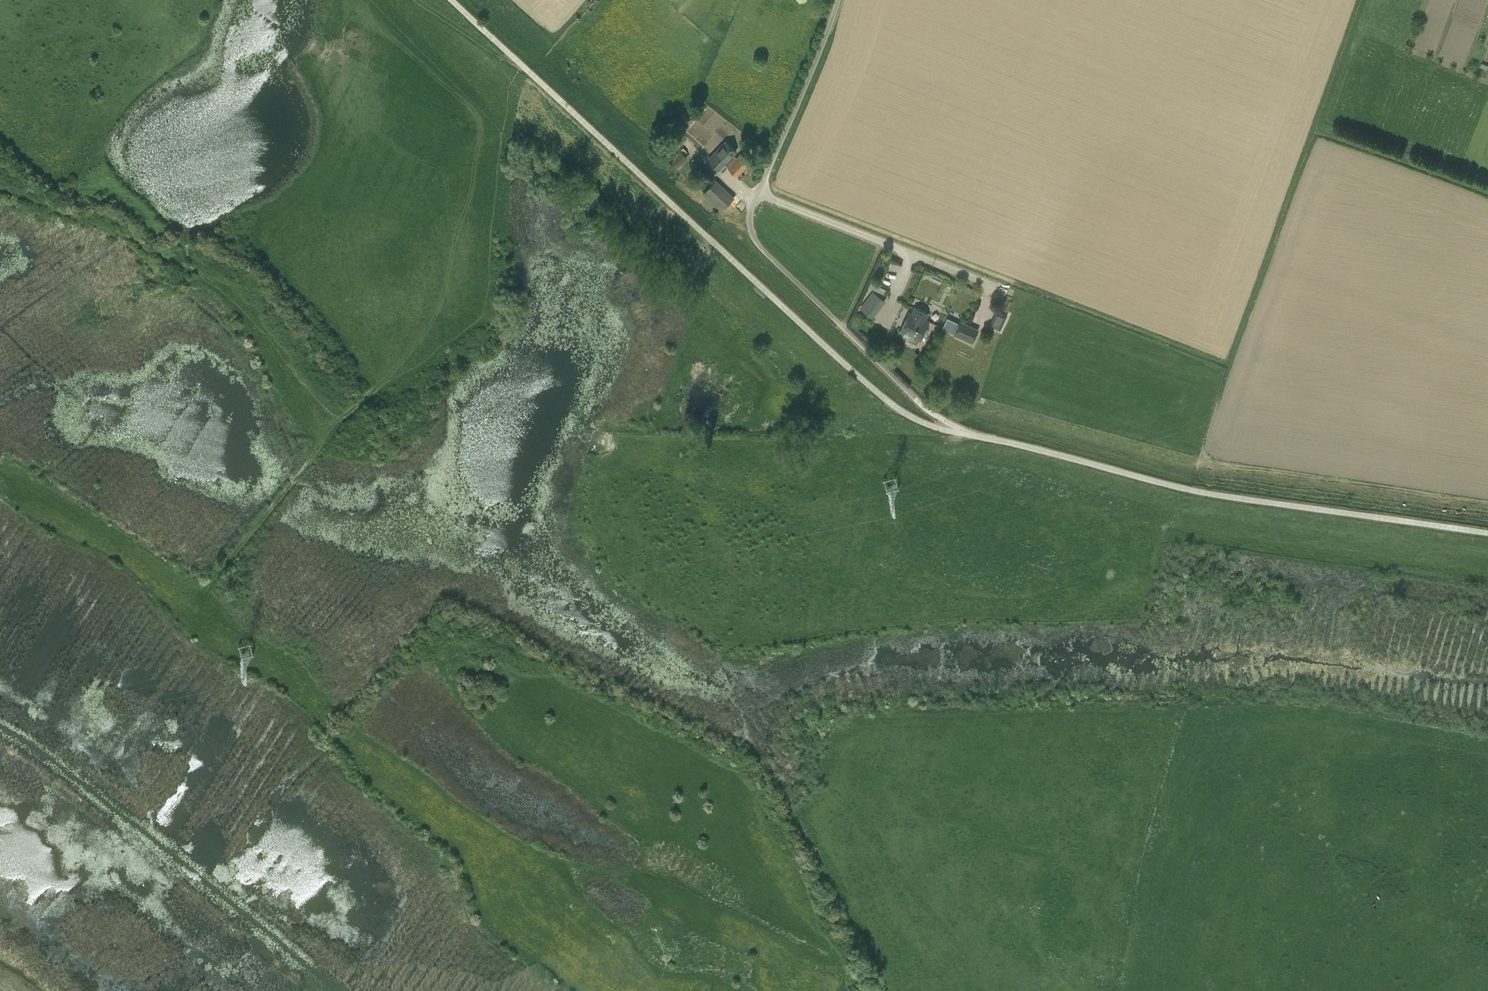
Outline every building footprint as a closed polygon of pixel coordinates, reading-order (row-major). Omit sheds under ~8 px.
[(697,117),(702,111),(698,108),(693,114),(697,117)] [(682,123),(677,129),(682,134),(687,127),(682,123)] [(736,150),(727,140),(709,159),(719,168),(724,163),(728,166),(728,167),(737,176),(751,162),(740,152),(737,156),(733,153),(736,150)] [(677,168),(689,157),(680,149),(668,159),(677,168)] [(716,180),(704,192),(722,210),(734,197),(716,180)] [(870,282),(868,287),(883,294),(885,289),(870,282)] [(871,318),(883,302),(872,294),(860,310),(871,318)] [(907,340),(917,344),(919,340),(920,340),(929,321),(925,320),(929,312),(915,306),(912,313),(909,312),(899,332),(909,336),(907,340)] [(989,326),(1000,331),(1008,315),(997,310),(989,326)] [(942,329),(972,343),(979,329),(960,320),(958,323),(947,318),(942,329)]
